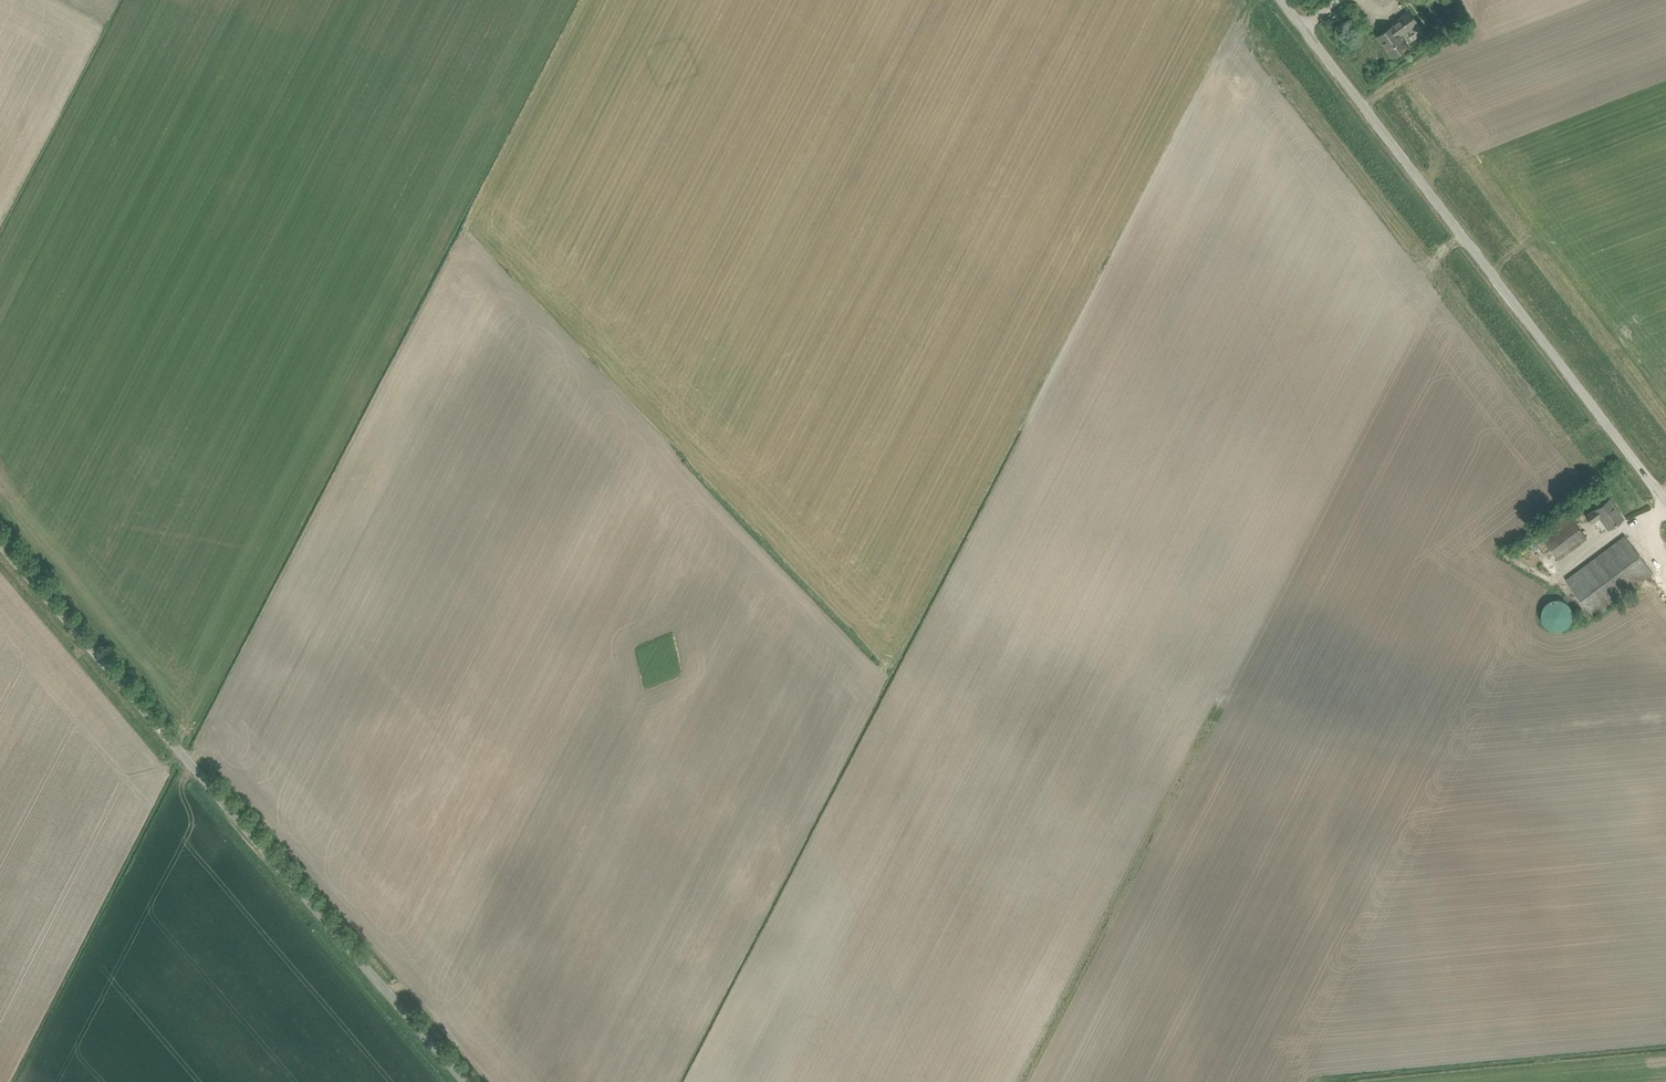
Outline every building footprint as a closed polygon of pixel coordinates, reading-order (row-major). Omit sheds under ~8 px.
[(1400,34),(1417,22),(1408,11),(1400,18),(1401,20),(1394,25),(1379,35),(1388,48),(1387,49),(1393,57),(1408,45),(1400,34)] [(1623,518),(1609,499),(1587,516),(1592,523),(1600,517),(1609,528),(1623,518)] [(1567,511),(1539,532),(1558,558),(1586,538),(1567,511)] [(1566,579),(1594,617),(1653,572),(1626,535),(1566,579)] [(1558,598),(1554,598),(1553,599),(1551,599),(1550,600),(1548,601),(1546,602),(1545,604),(1544,605),(1543,606),(1543,607),(1542,609),(1542,610),(1542,612),(1541,614),(1541,615),(1542,616),(1542,618),(1543,619),(1543,621),(1544,622),(1545,623),(1546,625),(1547,626),(1548,627),(1550,627),(1551,628),(1553,629),(1554,629),(1556,629),(1557,629),(1559,629),(1561,629),(1563,628),(1564,628),(1565,627),(1566,626),(1568,625),(1569,624),(1570,622),(1571,621),(1571,620),(1572,618),(1572,617),(1572,615),(1572,614),(1572,612),(1572,611),(1572,609),(1571,608),(1570,606),(1570,605),(1569,604),(1568,602),(1567,602),(1566,601),(1564,600),(1563,599),(1561,599),(1560,599),(1559,598),(1558,598)]
